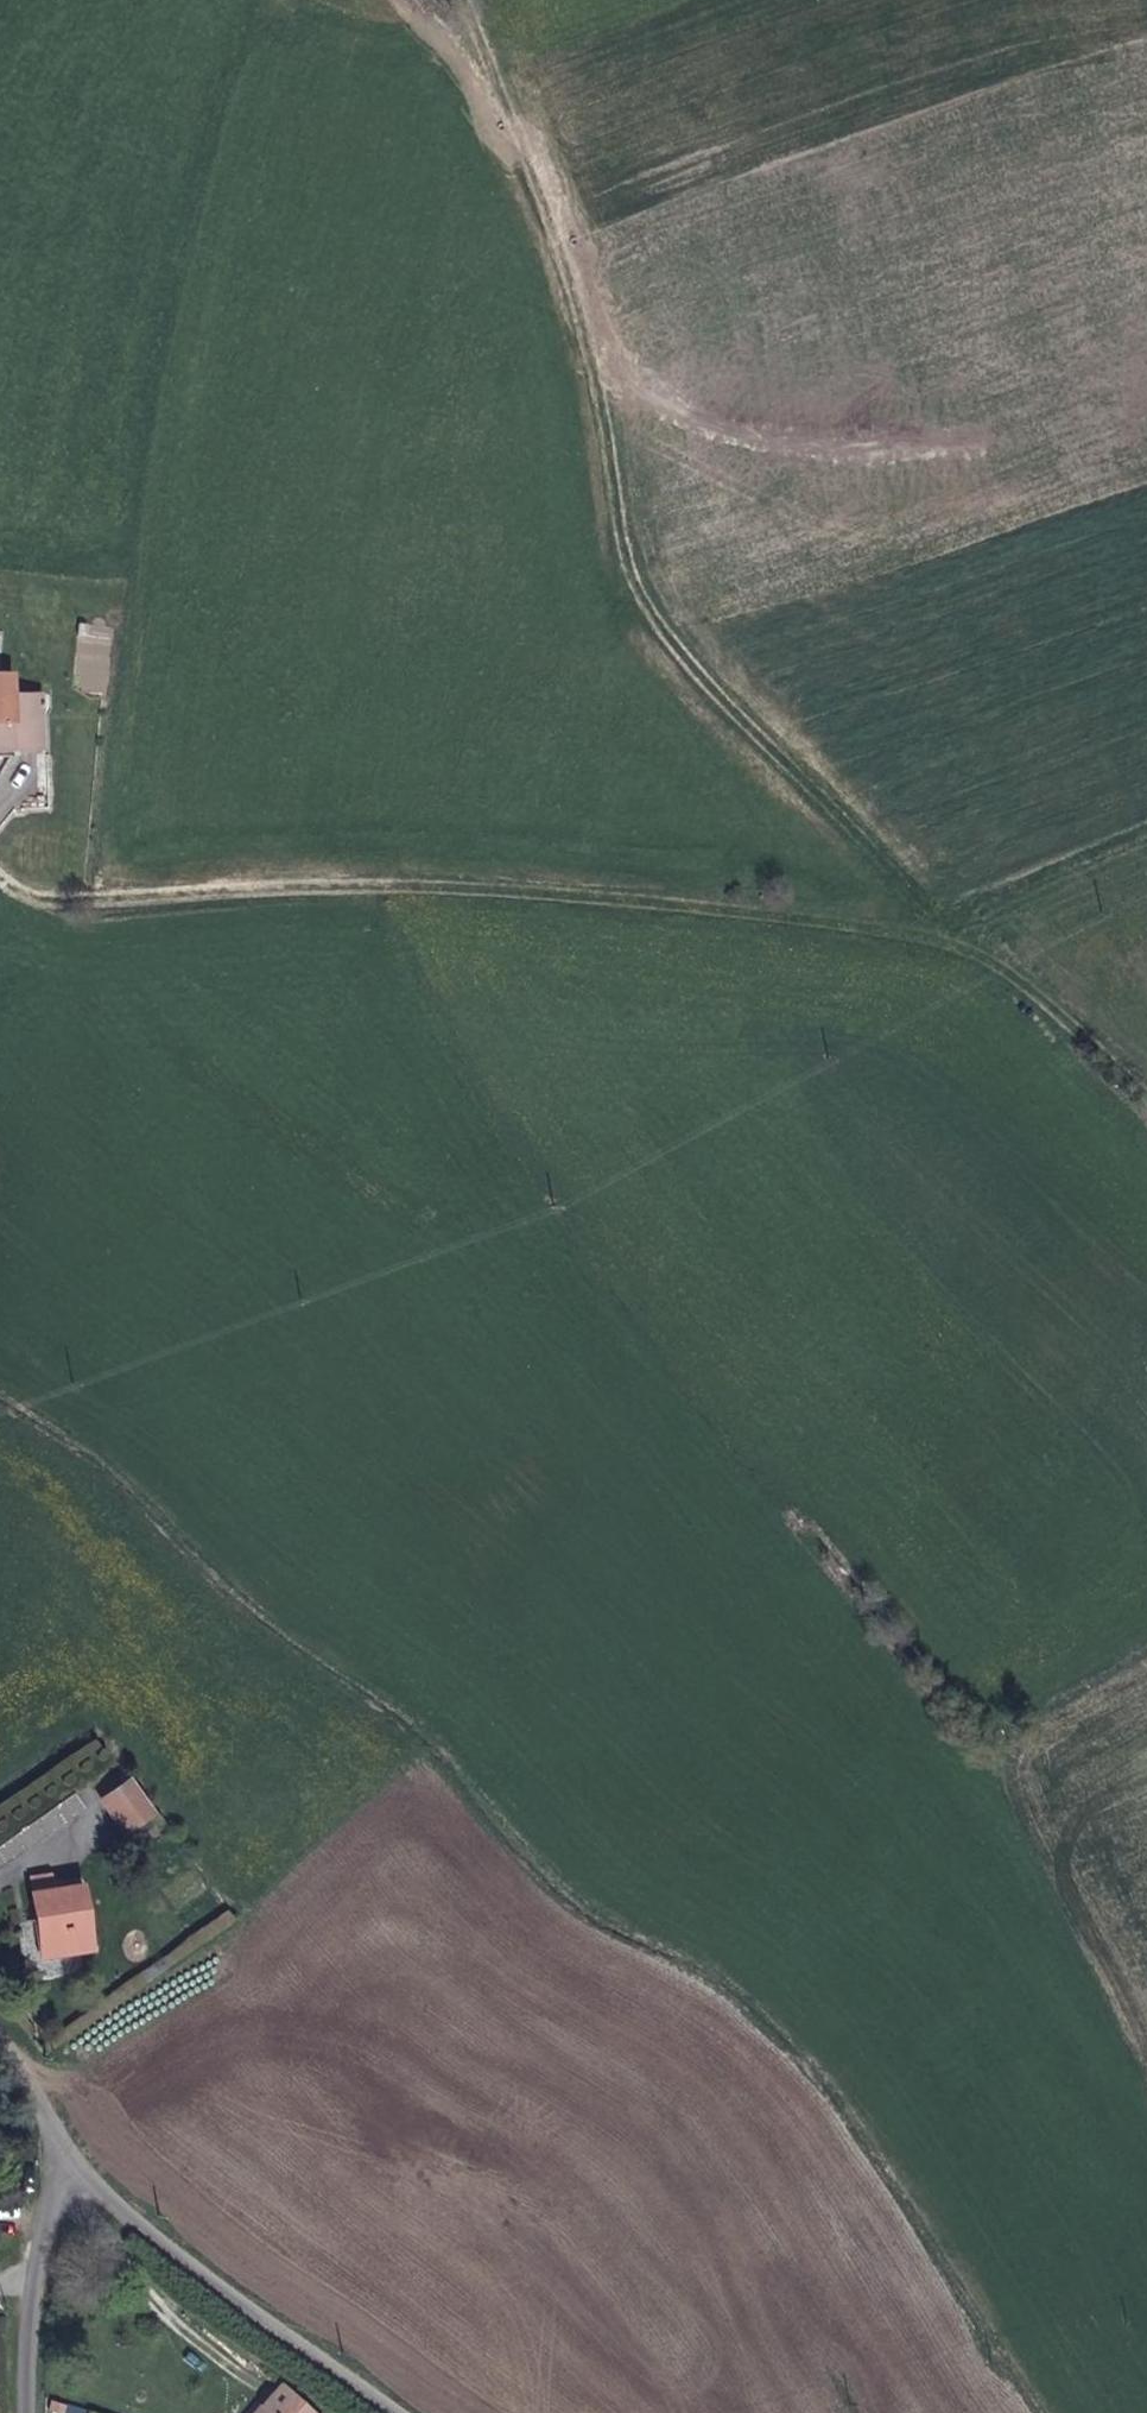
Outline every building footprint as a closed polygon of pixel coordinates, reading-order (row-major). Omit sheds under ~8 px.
[(7,679),(0,679),(0,754),(32,757),(35,728),(14,730),(14,701),(16,680),(7,679)] [(14,730),(35,728),(40,704),(14,701),(14,730)] [(126,1838),(154,1819),(129,1783),(101,1802),(126,1838)] [(57,1887),(56,1880),(38,1882),(40,1909),(43,1909),(44,1919),(49,1918),(51,1951),(93,1948),(88,1884),(57,1887)] [(262,2404),(272,2412),(312,2412),(280,2385),(262,2404)] [(262,2404),(255,2412),(272,2412),(262,2404)]
